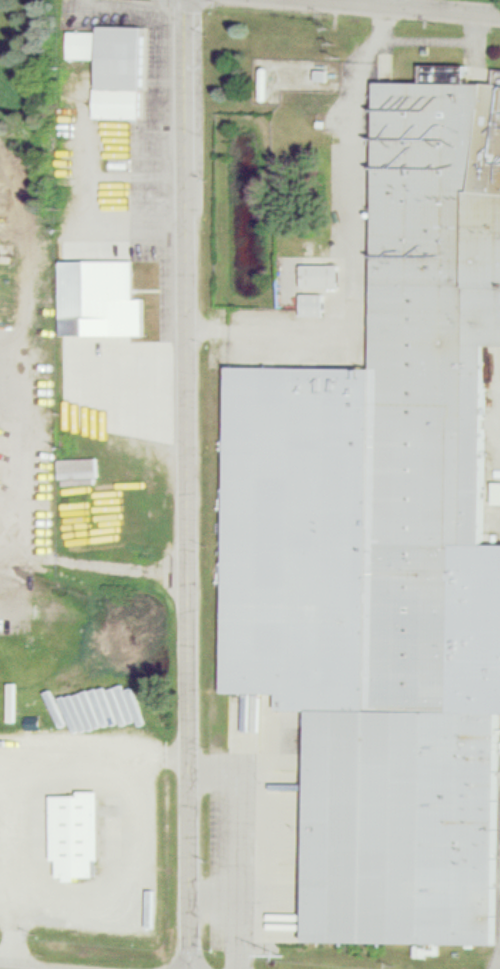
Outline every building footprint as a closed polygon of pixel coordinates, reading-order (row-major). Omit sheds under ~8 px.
[(71,54),(101,55),(99,113),(140,114),(143,25),(103,24),(103,29),(72,28),(71,54)] [(226,690),(282,689),(283,705),(316,707),(313,938),(498,942),(499,710),(499,541),(485,541),(486,341),(499,340),(499,81),(469,78),(470,63),(425,60),(423,80),(378,78),(375,365),(230,363),(226,690)] [(61,332),(145,333),(146,296),(138,296),(138,256),(62,255),(61,332)] [(342,288),(342,265),(306,265),(306,288),(342,288)] [(327,294),(306,294),(306,316),(327,316),(327,294)] [(53,857),(60,857),(59,875),(98,875),(99,855),(104,855),(105,786),(82,786),(82,792),(54,792),(53,857)]
